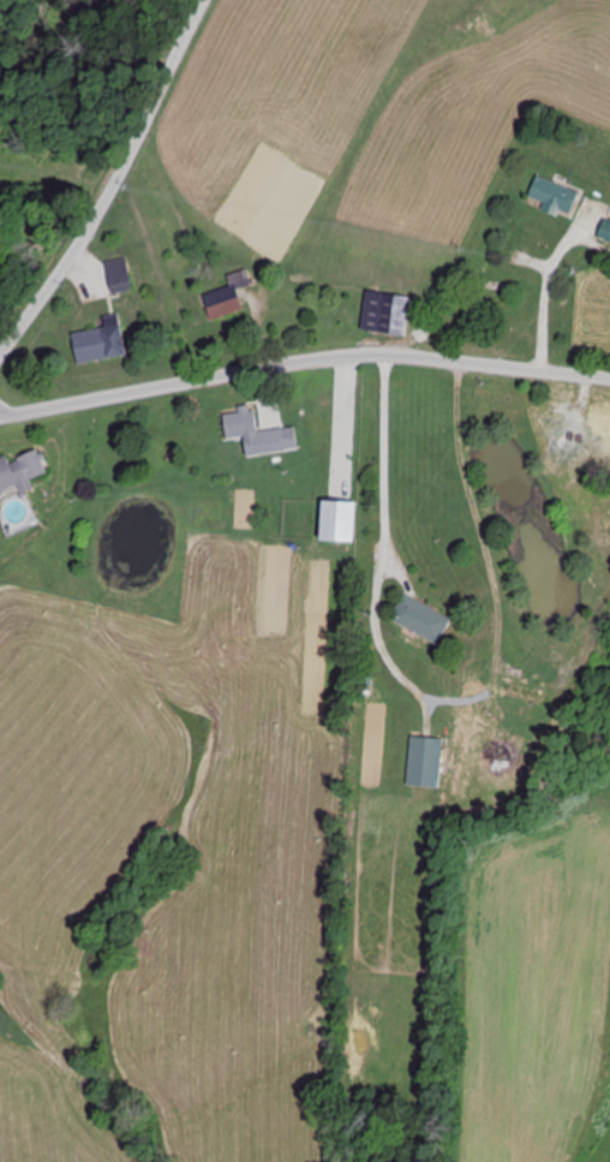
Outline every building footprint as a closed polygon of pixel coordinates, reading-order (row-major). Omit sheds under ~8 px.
[(582,193),(538,177),(530,198),(546,204),(543,212),(560,218),(562,212),(574,216),(582,193)] [(609,242),(609,221),(606,220),(599,237),(609,242)] [(115,295),(135,289),(127,258),(106,264),(115,295)] [(204,295),(212,321),(245,311),(239,290),(252,286),(248,271),(229,277),(232,287),(204,295)] [(412,299),(367,292),(362,331),(406,337),(412,299)] [(80,364),(129,357),(124,326),(75,334),(80,364)] [(225,413),(228,440),(247,438),(249,457),(288,453),(285,430),(259,432),(257,409),(225,413)] [(20,487),(24,495),(36,490),(24,461),(13,465),(9,457),(0,461),(0,495),(20,487)] [(360,503),(327,503),(326,543),(360,544),(360,503)] [(442,643),(454,617),(404,595),(392,621),(442,643)] [(409,786),(440,788),(443,738),(411,736),(409,786)]
